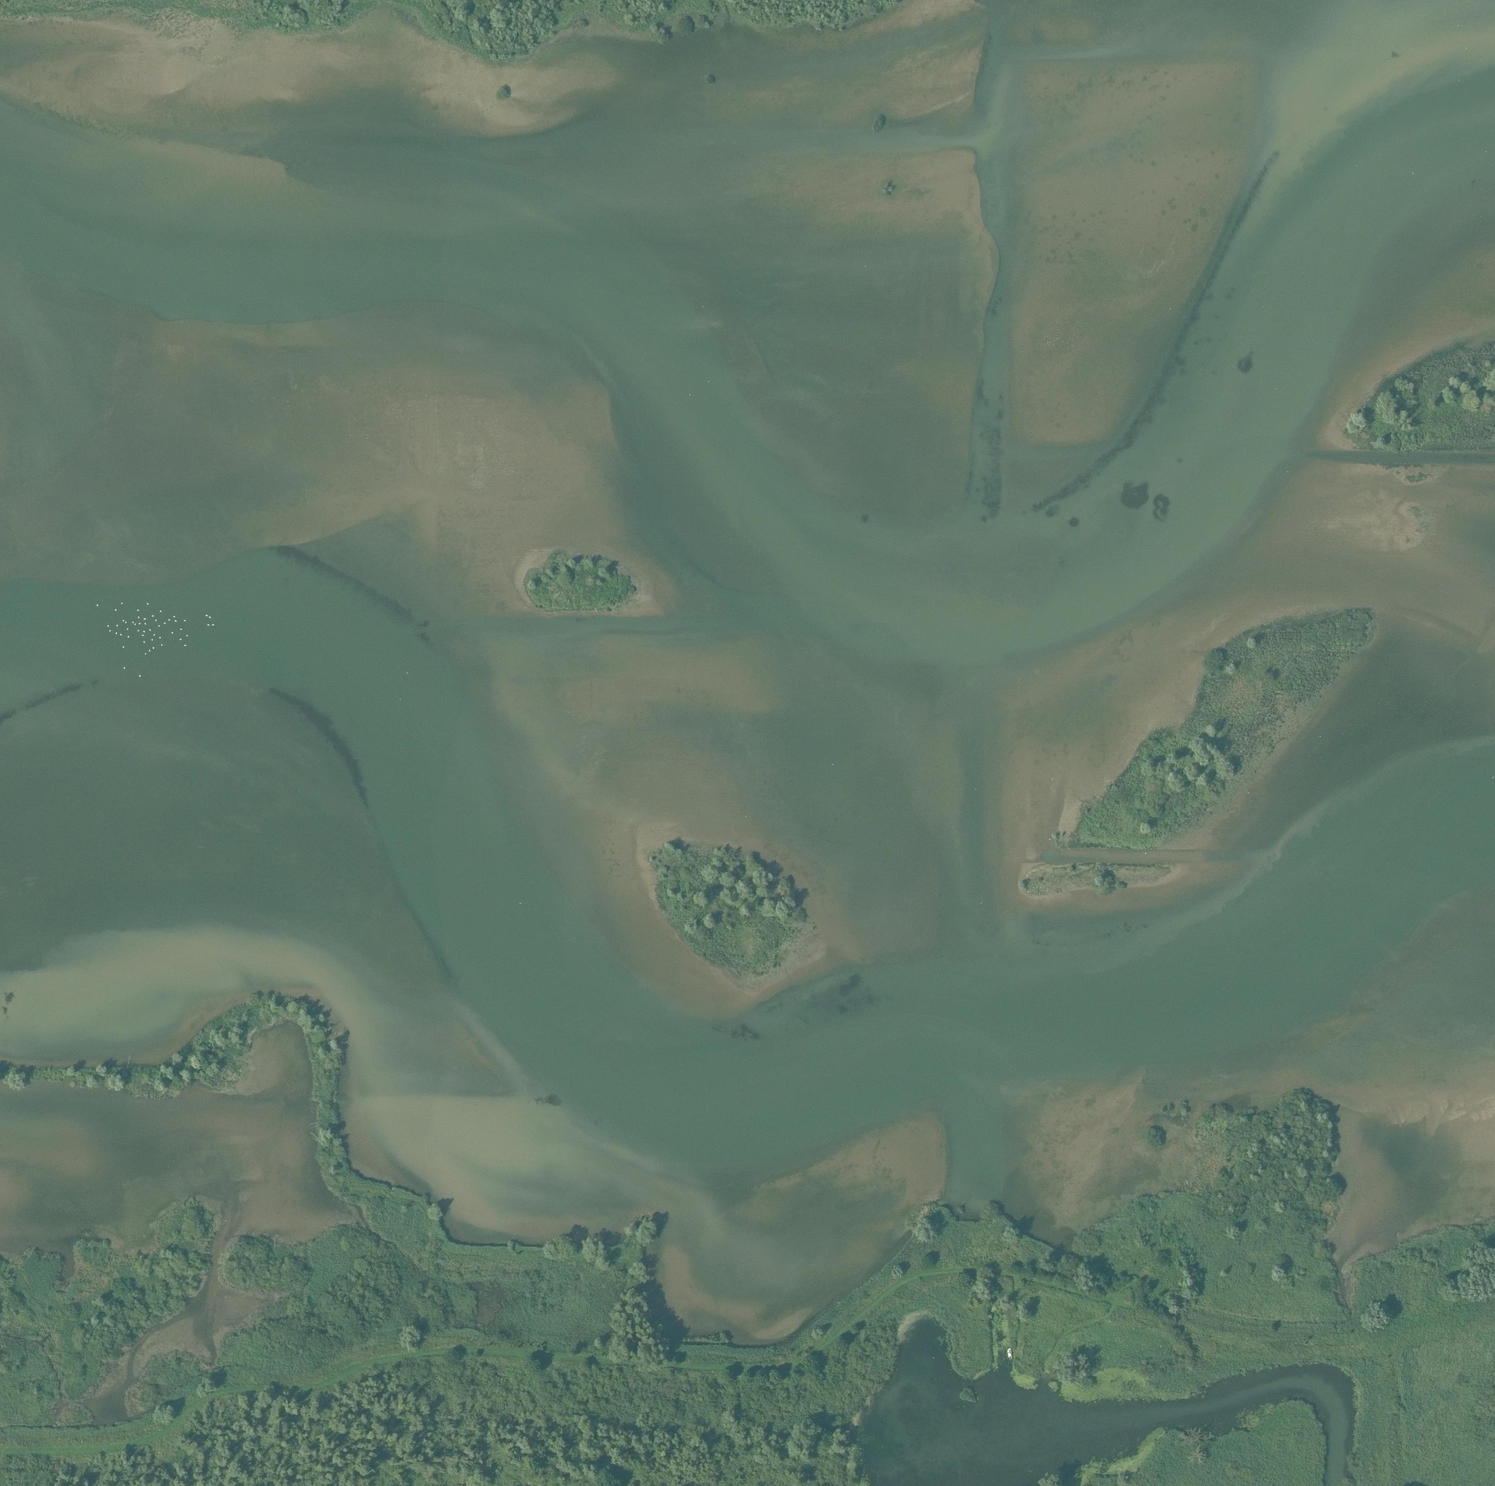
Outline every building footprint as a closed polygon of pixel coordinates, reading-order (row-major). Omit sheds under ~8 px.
[(978,1233),(984,1243),(994,1237),(987,1227),(978,1233)]
